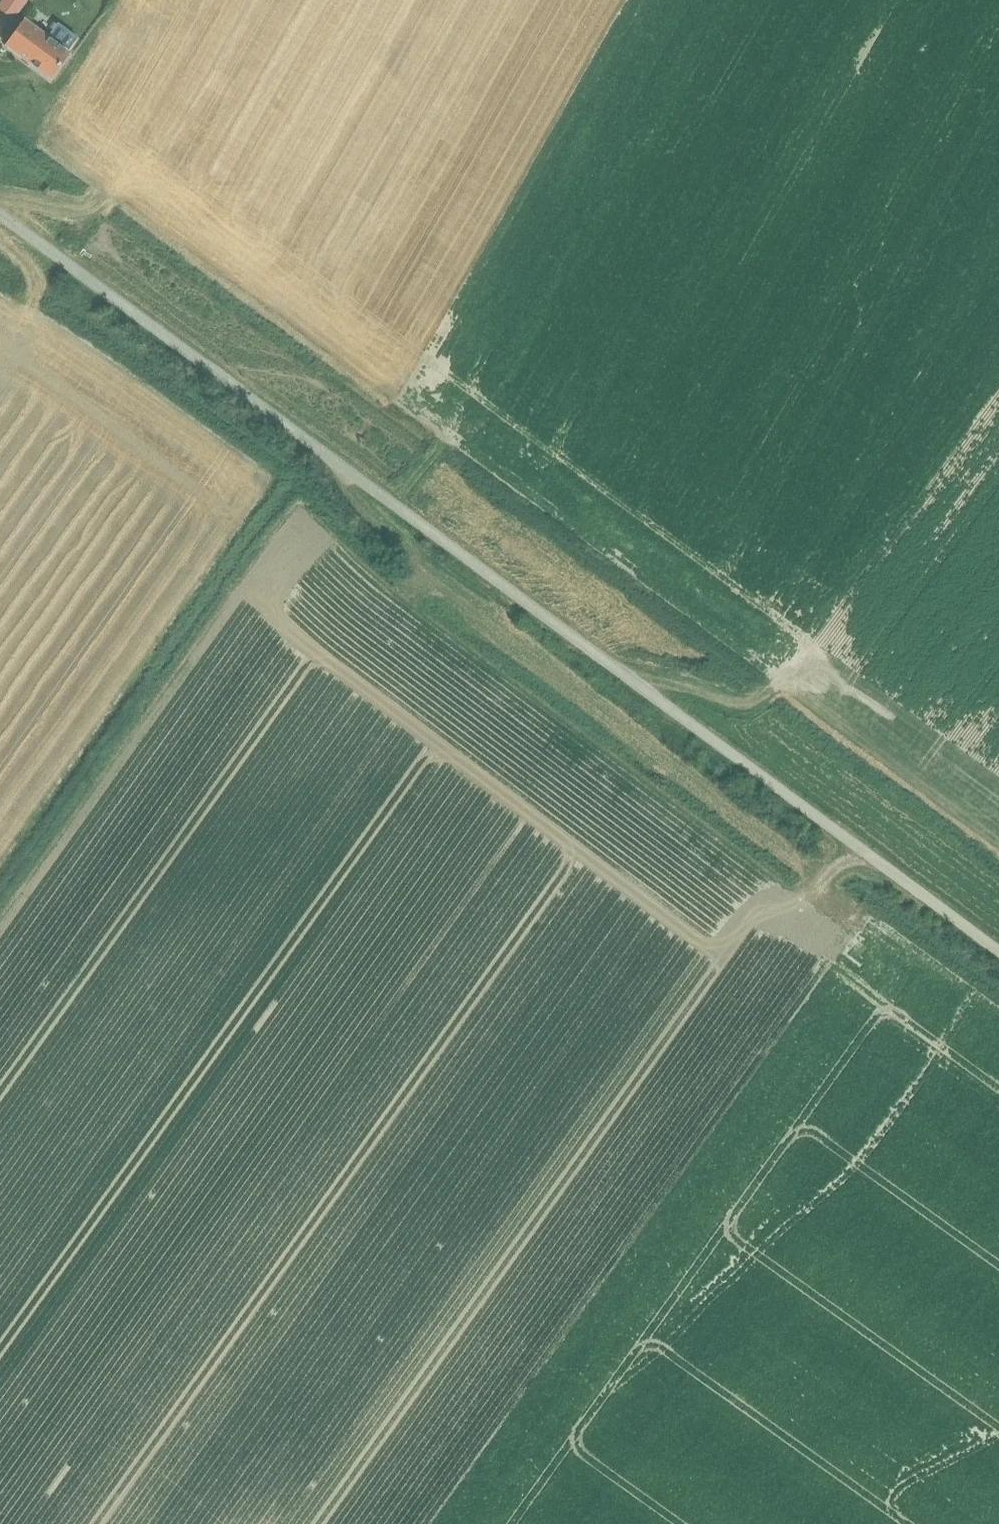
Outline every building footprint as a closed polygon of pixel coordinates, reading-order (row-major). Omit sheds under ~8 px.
[(0,3),(14,14),(24,0),(2,0),(0,3)] [(25,19),(6,45),(50,78),(69,52),(25,19)]
